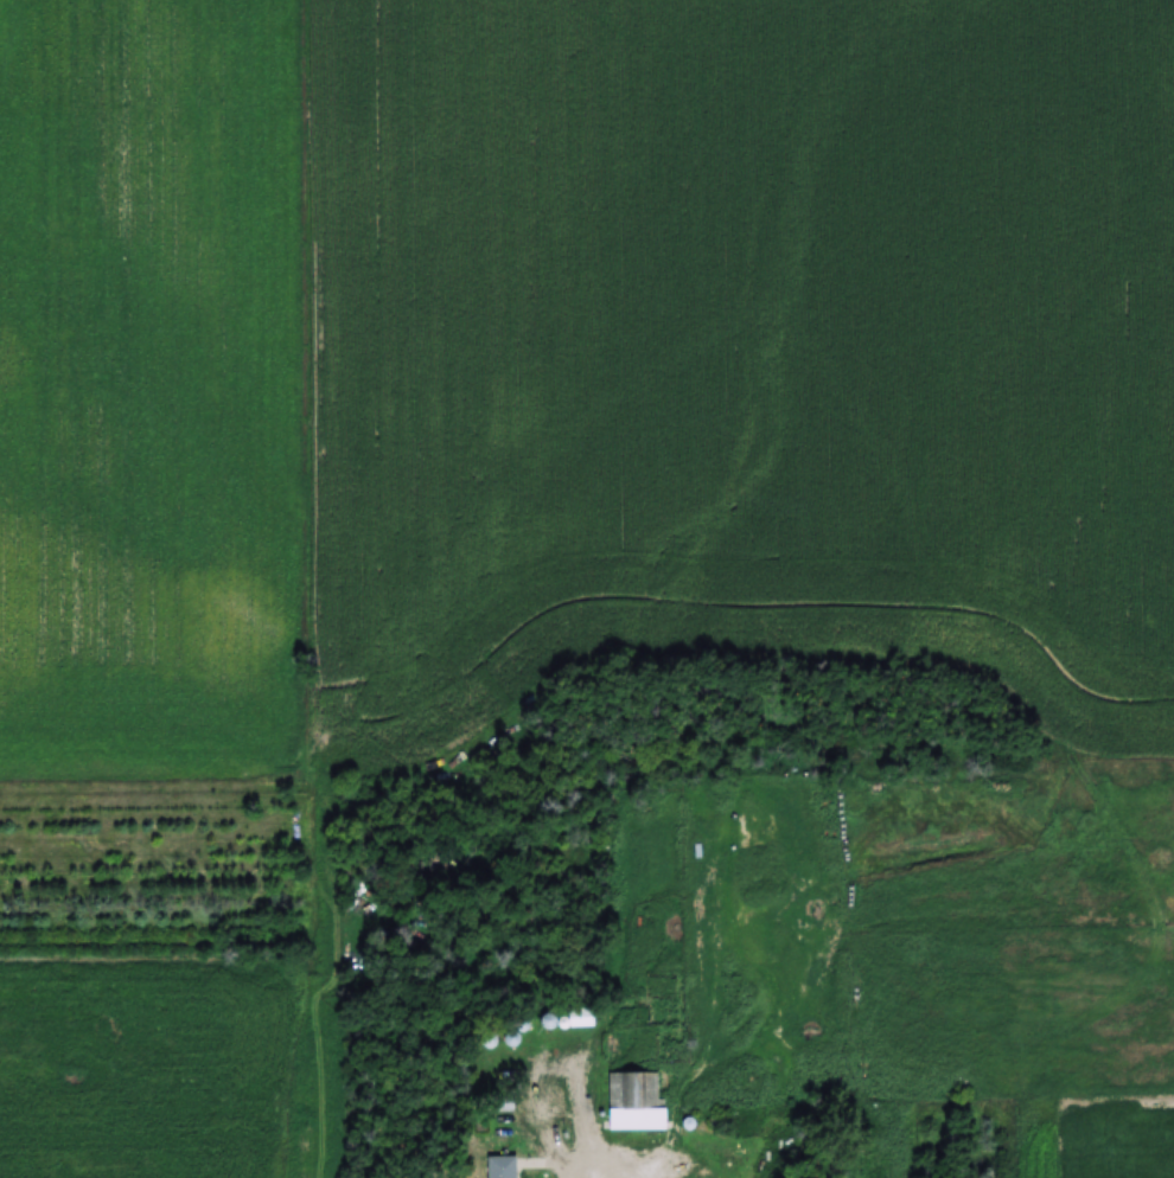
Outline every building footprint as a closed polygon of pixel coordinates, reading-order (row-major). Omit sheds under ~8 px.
[(607,1132),(666,1132),(666,1097),(659,1097),(659,1073),(606,1074),(607,1132)] [(516,1157),(486,1157),(486,1177),(516,1177),(516,1157)]
